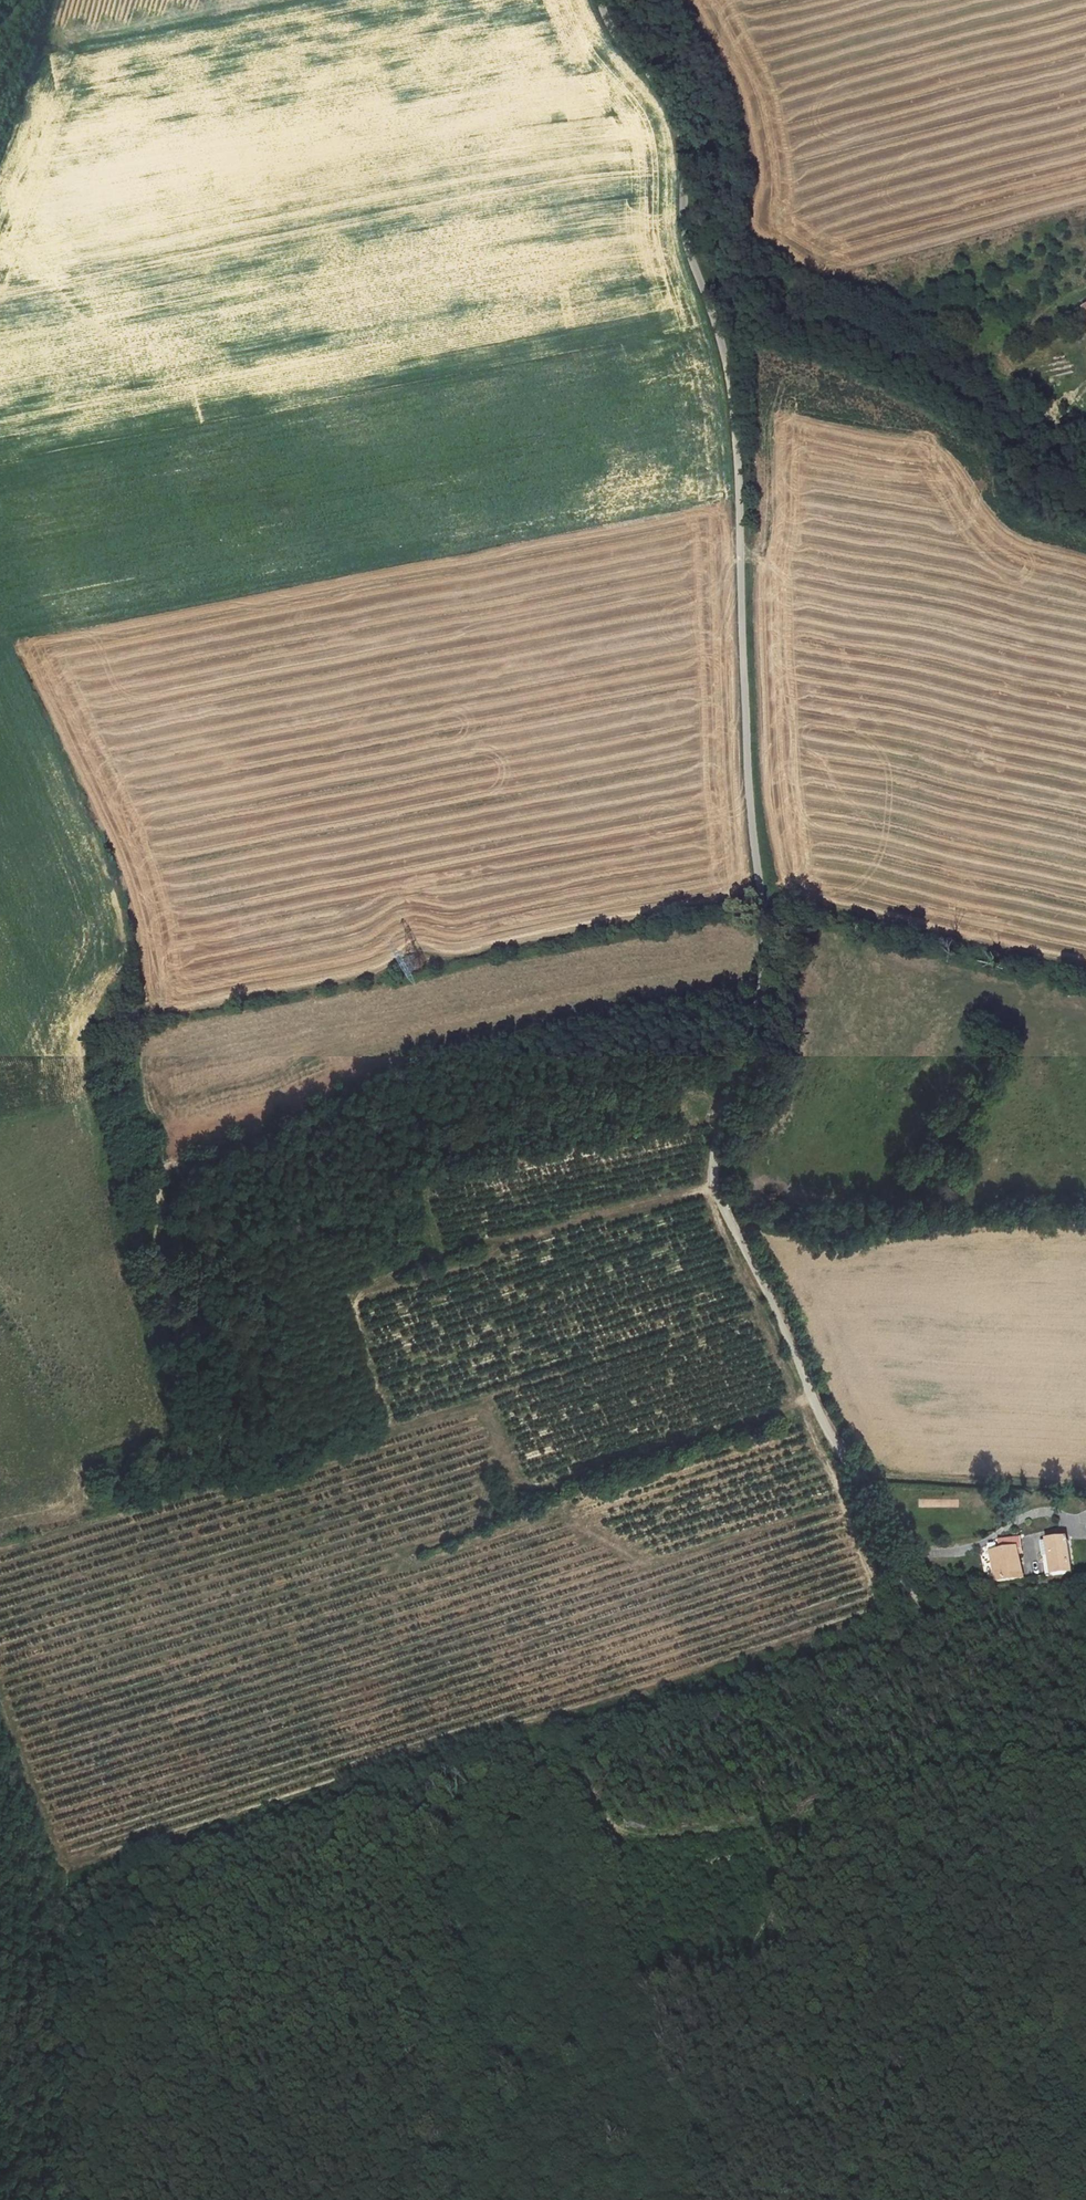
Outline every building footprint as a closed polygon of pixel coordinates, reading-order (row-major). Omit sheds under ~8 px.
[(1001,1552),(992,1553),(997,1582),(1024,1579),(1018,1551),(1023,1550),(1021,1539),(999,1542),(1001,1552)] [(1049,1542),(1053,1576),(1072,1573),(1068,1540),(1049,1542)]
